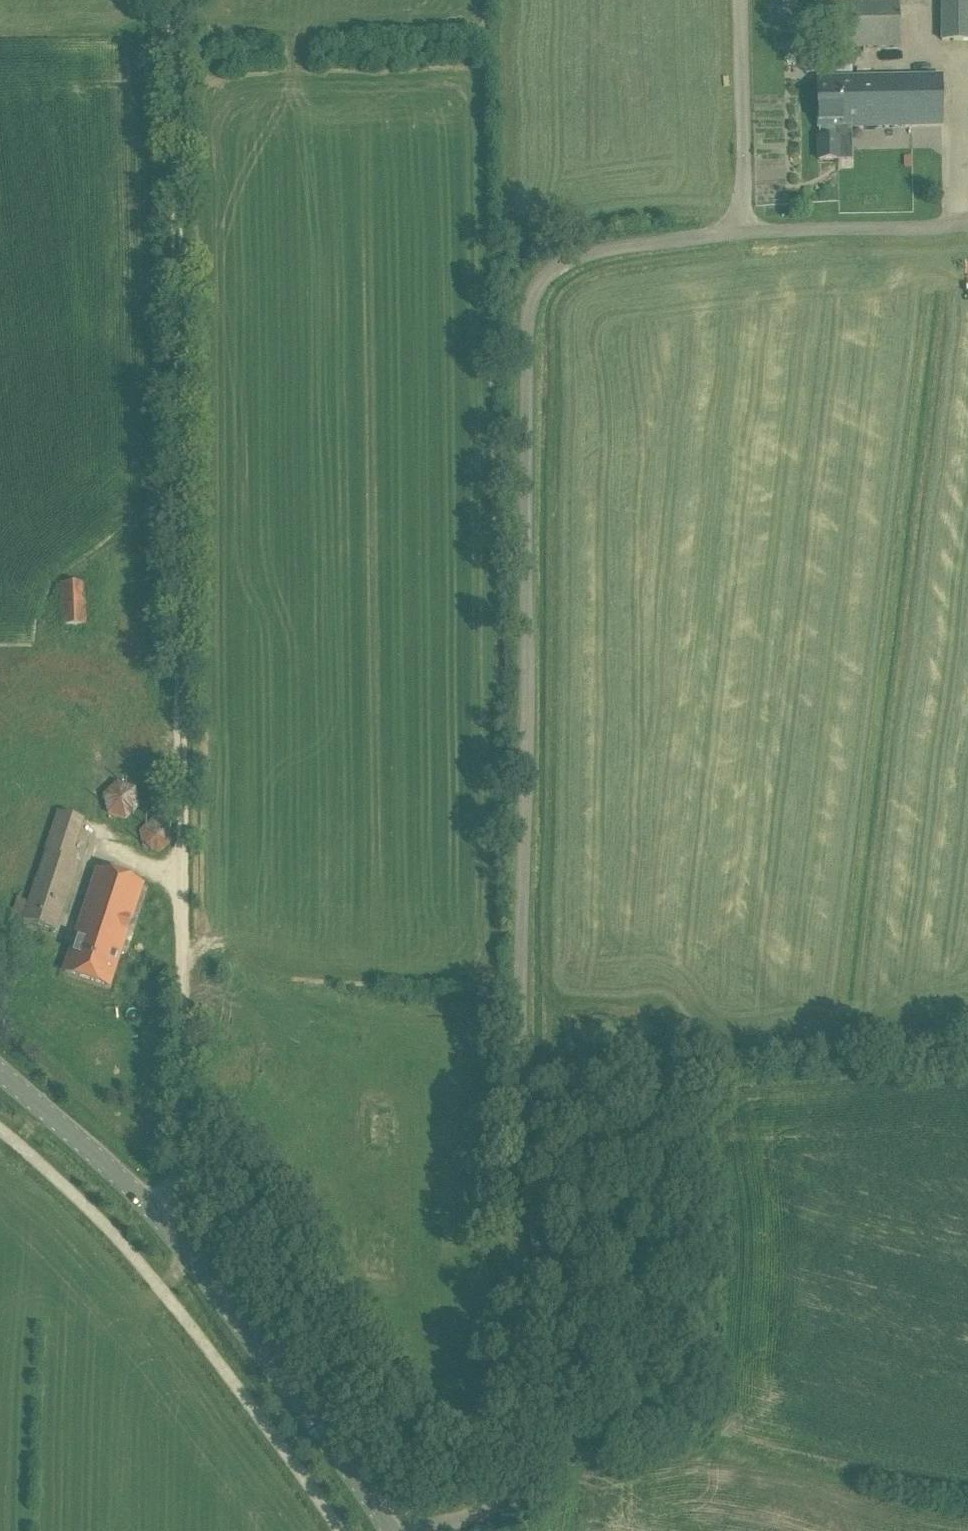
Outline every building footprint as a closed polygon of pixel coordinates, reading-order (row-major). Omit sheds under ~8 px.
[(831,32),(883,32),(883,13),(862,13),(863,0),(886,0),(831,0),(831,32)] [(941,42),(967,42),(967,0),(940,0),(941,42)] [(890,47),(889,33),(820,35),(821,63),(847,62),(847,48),(890,47)] [(817,79),(817,104),(818,129),(819,129),(819,128),(836,128),(942,126),(942,78),(817,79)] [(819,129),(819,139),(818,139),(819,162),(838,161),(837,137),(836,137),(836,128),(819,128),(819,129)] [(60,585),(62,627),(86,626),(85,584),(60,585)] [(118,772),(94,778),(102,811),(126,806),(118,772)] [(31,894),(19,890),(11,917),(23,921),(22,922),(56,932),(77,863),(71,862),(85,821),(55,811),(44,851),(34,848),(47,809),(0,794),(0,871),(24,879),(25,875),(36,880),(31,894)] [(148,816),(133,831),(148,846),(163,830),(148,816)] [(64,973),(108,988),(142,884),(98,869),(64,973)]
